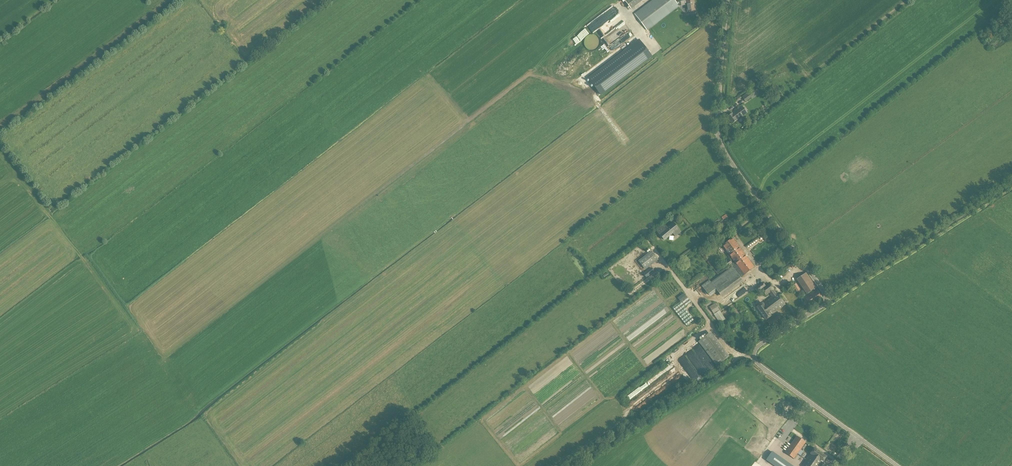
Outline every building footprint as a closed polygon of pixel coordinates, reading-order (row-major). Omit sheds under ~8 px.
[(644,0),(624,0),(631,9),(644,0)] [(674,0),(654,0),(635,14),(647,30),(679,6),(686,5),(687,12),(690,11),(690,12),(691,14),(694,13),(695,12),(695,11),(694,1),(691,2),(690,0),(685,0),(685,1),(676,2),(674,0)] [(601,95),(652,56),(639,40),(588,79),(601,95)] [(745,102),(757,93),(753,88),(742,97),(745,102)] [(732,124),(747,113),(742,106),(727,117),(732,124)] [(681,232),(673,222),(667,227),(664,223),(656,230),(664,240),(673,233),(676,236),(681,232)] [(720,295),(741,279),(741,278),(744,274),(754,267),(733,239),(723,246),(735,262),(731,265),(732,267),(711,283),(709,280),(702,286),(710,297),(717,291),(720,295)] [(645,270),(658,260),(651,251),(638,261),(645,270)] [(726,268),(732,263),(729,259),(723,264),(726,268)] [(806,273),(799,278),(807,289),(804,291),(806,294),(816,288),(806,273)] [(766,286),(763,282),(755,288),(759,294),(763,291),(766,295),(769,293),(773,289),(773,290),(774,289),(770,283),(766,286)] [(776,294),(773,290),(773,289),(769,293),(772,297),(763,303),(757,307),(766,319),(771,316),(771,315),(785,305),(777,293),(776,294)] [(811,306),(823,298),(817,290),(805,298),(811,306)] [(684,293),(678,298),(681,302),(687,297),(684,293)] [(687,325),(694,320),(684,307),(691,302),(687,297),(673,307),(687,325)] [(714,314),(720,310),(715,303),(709,307),(714,314)] [(772,329),(783,321),(778,314),(767,322),(772,329)] [(717,366),(726,358),(708,334),(699,342),(717,366)] [(794,459),(805,442),(797,436),(785,453),(794,459)] [(827,457),(814,447),(810,454),(802,465),(803,465),(819,465),(821,464),(827,457)] [(773,465),(792,465),(776,455),(772,452),(766,461),(773,465)]
